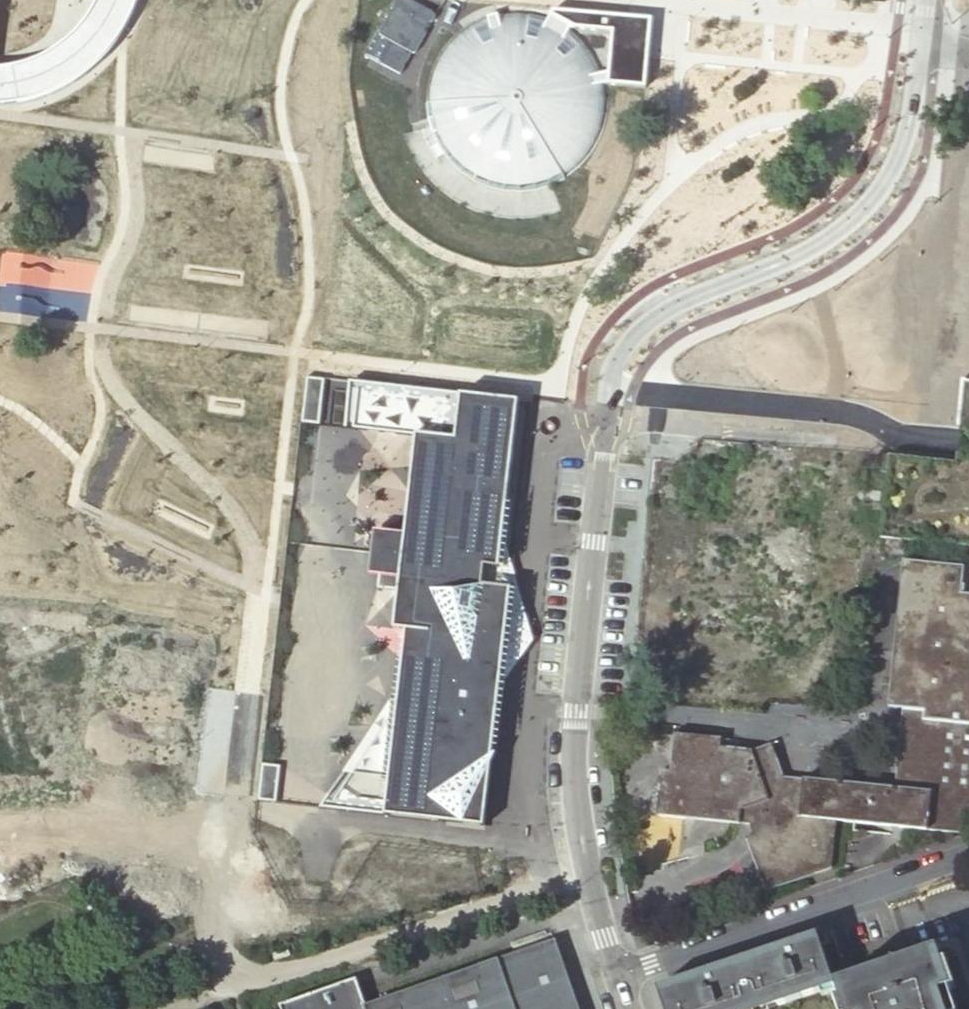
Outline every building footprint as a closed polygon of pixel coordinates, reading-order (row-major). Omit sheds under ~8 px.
[(12,65),(21,104),(72,83),(109,53),(140,1),(140,0),(98,0),(95,7),(63,44),(38,59),(12,65)] [(414,0),(408,0),(389,29),(386,32),(411,49),(414,51),(437,15),(414,0)] [(614,101),(614,96),(613,84),(612,77),(609,67),(607,61),(604,54),(600,47),(595,41),(589,34),(585,30),(579,25),(572,21),(563,16),(554,13),(551,12),(547,11),(538,9),(528,8),(518,9),(511,10),(502,12),(495,15),(488,18),(477,24),(470,29),(466,34),(461,38),(456,45),(451,53),(446,62),(443,72),(441,78),(440,87),(440,95),(440,106),(441,112),(443,119),(446,129),(448,133),(453,143),(458,149),(463,155),(469,161),(476,167),(485,172),(491,175),(499,179),(505,180),(513,182),(525,183),(534,183),(541,182),(549,180),(559,177),(569,172),(575,168),(581,164),(587,159),(592,154),(598,146),(603,139),(606,132),(611,120),(613,112),(614,101)] [(553,9),(551,12),(554,13),(563,16),(572,21),(579,25),(585,30),(589,34),(595,41),(600,47),(604,54),(607,61),(609,67),(612,77),(613,84),(640,87),(646,18),(553,9)] [(398,69),(411,49),(386,32),(389,29),(380,23),(365,47),(398,69)] [(324,378),(305,376),(299,423),(318,425),(324,378)] [(319,806),(483,824),(499,677),(504,677),(531,639),(505,544),(500,544),(516,401),(355,382),(351,428),(413,435),(402,533),(372,530),(367,574),(377,575),(376,588),(396,590),(392,628),(403,629),(396,698),(391,698),(336,770),(344,772),(332,797),(325,794),(319,806)] [(884,527),(968,535),(968,385),(963,429),(959,470),(885,462),(884,475),(889,476),(884,527)] [(884,527),(883,539),(968,548),(968,535),(884,527)] [(898,554),(886,698),(894,699),(886,781),(778,773),(763,740),(754,743),(719,740),(719,732),(672,727),(670,761),(657,760),(653,809),(741,817),(744,826),(737,828),(760,883),(826,861),(830,813),(958,824),(959,809),(968,810),(968,588),(958,586),(960,561),(898,554)] [(280,763),(260,761),(257,800),(276,802),(280,763)] [(663,1008),(752,1008),(826,983),(835,1008),(938,1008),(931,991),(944,986),(930,947),(929,947),(828,982),(809,929),(654,982),(663,1008)] [(558,934),(365,999),(357,974),(281,1000),(284,1008),(581,1008),(558,934)]
